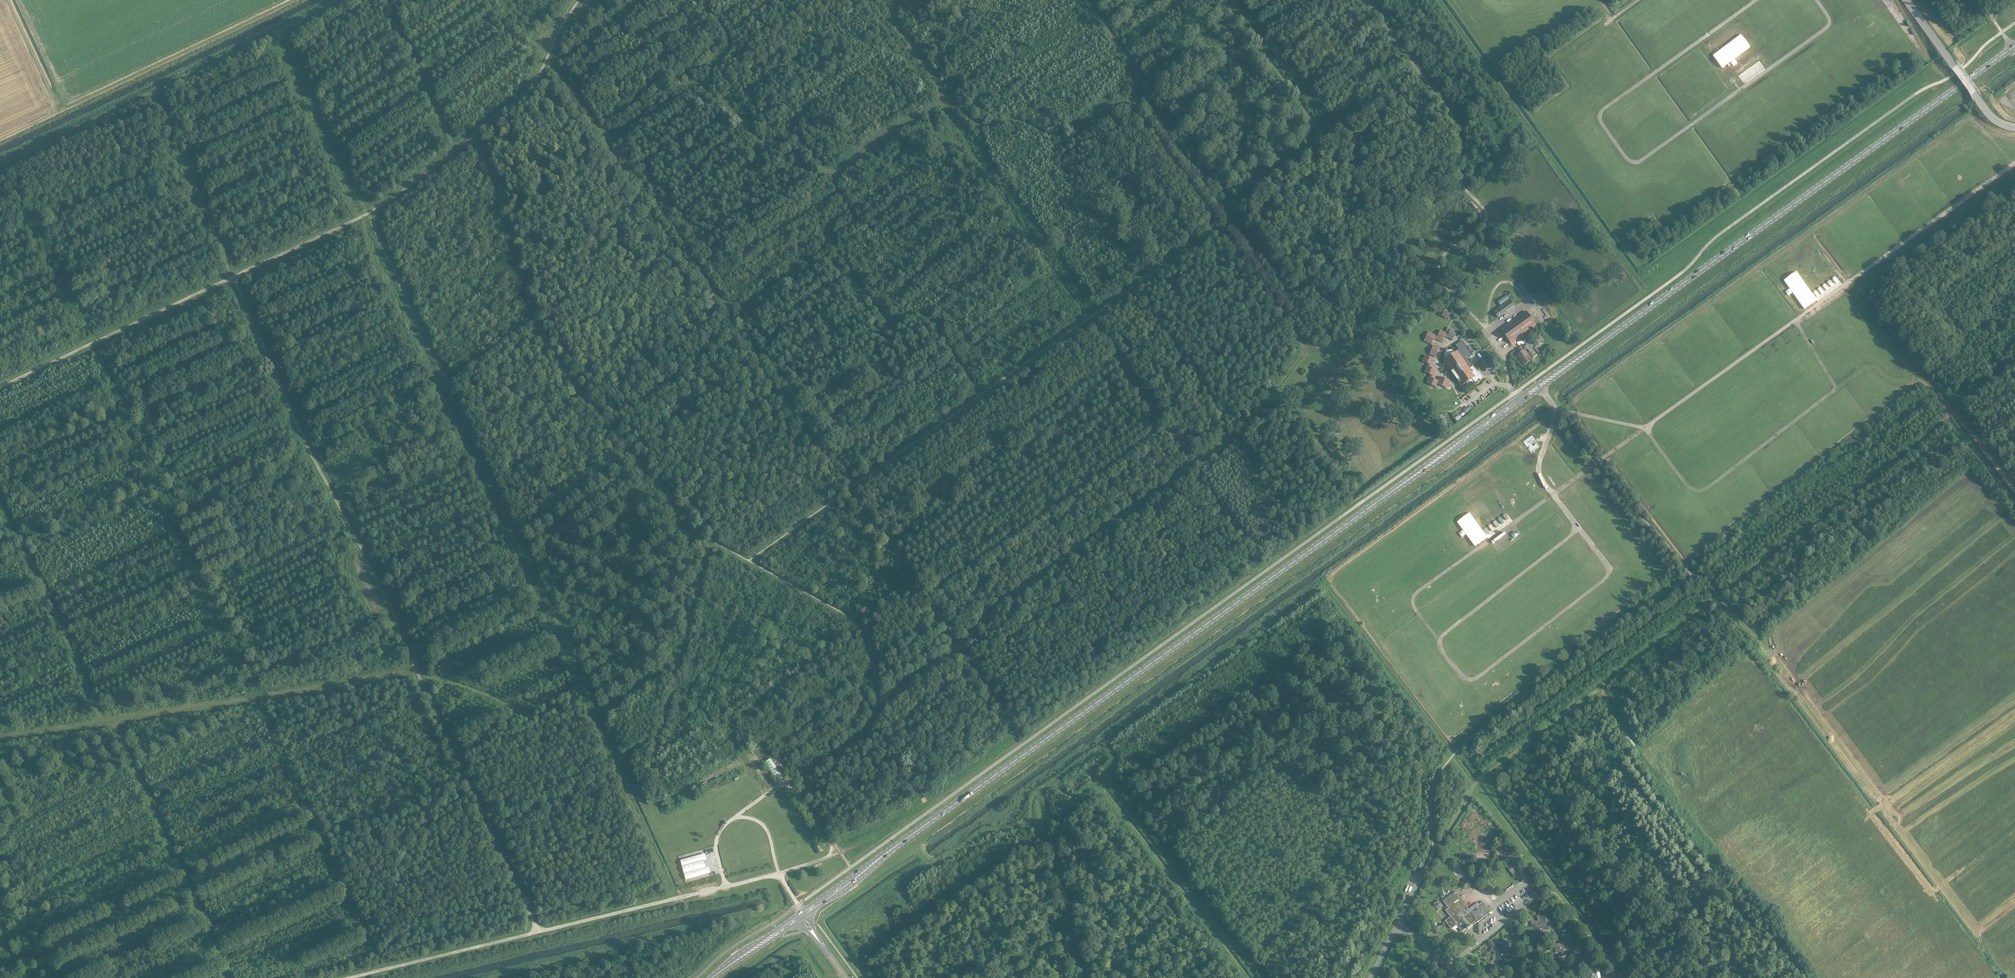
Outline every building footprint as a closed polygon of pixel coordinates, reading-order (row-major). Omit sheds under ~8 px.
[(2004,110),(2007,117),(2014,115),(2012,107),(2004,110)] [(1514,195),(1501,200),(1503,206),(1499,208),(1501,212),(1514,207),(1513,204),(1517,203),(1514,195)] [(1518,198),(1522,205),(1526,203),(1523,196),(1518,198)] [(1493,311),(1498,318),(1514,306),(1510,299),(1493,311)] [(1511,344),(1537,326),(1526,311),(1501,330),(1511,344)] [(1446,333),(1444,337),(1452,340),(1457,331),(1450,328),(1448,334),(1446,333)] [(1435,335),(1433,339),(1442,343),(1444,337),(1446,333),(1439,330),(1437,336),(1435,335)] [(1431,345),(1433,339),(1435,335),(1427,332),(1423,341),(1431,345)] [(1526,348),(1534,359),(1538,356),(1536,353),(1537,353),(1534,349),(1535,348),(1529,340),(1527,341),(1529,344),(1525,346),(1524,347),(1525,348),(1526,348)] [(1444,359),(1445,359),(1442,361),(1461,387),(1471,379),(1475,382),(1478,379),(1480,380),(1482,379),(1482,378),(1483,378),(1483,377),(1482,376),(1470,364),(1470,362),(1468,359),(1472,355),(1461,341),(1457,343),(1455,346),(1458,350),(1454,353),(1454,352),(1453,352),(1452,351),(1451,351),(1450,350),(1449,350),(1448,350),(1447,351),(1446,351),(1445,352),(1444,353),(1444,354),(1444,355),(1443,356),(1444,357),(1444,358),(1444,359)] [(1433,345),(1429,355),(1435,357),(1439,348),(1433,345)] [(1524,365),(1532,360),(1524,350),(1517,355),(1524,365)] [(1425,356),(1422,362),(1428,364),(1431,366),(1434,360),(1425,356)] [(1432,379),(1436,371),(1430,368),(1431,366),(1428,364),(1424,373),(1430,375),(1429,377),(1432,379)] [(1438,382),(1432,379),(1429,377),(1426,384),(1435,388),(1437,384),(1438,382)] [(1449,381),(1440,377),(1438,382),(1437,384),(1446,389),(1449,381)] [(1470,417),(1476,413),(1473,408),(1466,413),(1470,417)] [(1472,690),(1481,700),(1490,693),(1482,684),(1479,686),(1478,685),(1472,690)] [(770,759),(764,763),(776,780),(782,776),(770,759)] [(704,854),(681,860),(686,880),(709,873),(708,867),(706,868),(704,860),(706,860),(704,854)] [(1450,895),(1443,901),(1448,908),(1445,910),(1450,917),(1448,919),(1445,921),(1451,929),(1457,925),(1462,932),(1467,928),(1468,928),(1461,920),(1464,918),(1470,925),(1471,925),(1476,921),(1478,922),(1491,912),(1487,907),(1483,902),(1481,903),(1482,905),(1480,906),(1479,905),(1470,911),(1469,909),(1467,906),(1455,891),(1450,895)] [(1541,928),(1532,928),(1532,929),(1535,929),(1535,935),(1543,935),(1543,930),(1543,926),(1541,926),(1541,928)] [(1567,938),(1560,939),(1561,943),(1562,947),(1564,947),(1564,945),(1568,944),(1567,938)] [(1560,944),(1555,945),(1556,951),(1560,950),(1561,950),(1565,949),(1564,947),(1562,947),(1561,943),(1560,939),(1559,939),(1560,944)] [(1509,951),(1504,951),(1504,956),(1504,959),(1512,958),(1512,950),(1511,950),(1510,951),(1509,951)] [(1496,952),(1494,952),(1495,960),(1504,959),(1504,956),(1504,951),(1498,952),(1497,952),(1496,952)]
